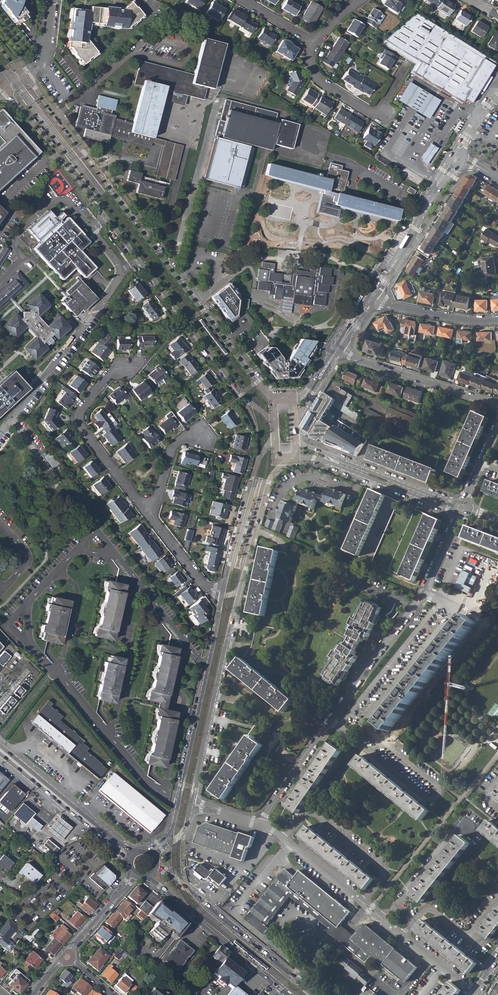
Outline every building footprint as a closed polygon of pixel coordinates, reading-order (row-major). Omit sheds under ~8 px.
[(1,3),(4,4),(3,5),(18,23),(28,15),(21,5),(19,5),(20,2),(21,0),(2,0),(1,3)] [(186,2),(199,10),(205,0),(187,0),(186,2)] [(299,7),(287,0),(286,0),(281,9),(294,16),(299,7)] [(405,2),(401,0),(387,0),(384,6),(398,14),(400,11),(401,12),(405,7),(403,6),(405,2)] [(454,6),(445,0),(441,0),(437,7),(436,9),(448,16),(454,6)] [(312,26),(323,8),(311,1),(300,19),(312,26)] [(135,7),(130,2),(121,10),(118,10),(118,9),(114,8),(114,11),(110,11),(110,9),(91,7),(90,11),(85,9),(85,12),(73,10),(71,22),(70,22),(69,29),(70,29),(70,37),(69,37),(67,47),(70,47),(74,53),(78,59),(79,58),(83,64),(88,60),(87,59),(96,52),(86,39),(87,31),(88,31),(89,22),(104,24),(104,26),(111,27),(111,26),(119,26),(118,28),(128,29),(129,26),(134,22),(135,23),(138,20),(137,19),(142,15),(136,7),(135,7)] [(218,21),(225,9),(212,2),(205,13),(218,21)] [(381,14),(381,13),(373,8),(367,18),(365,22),(373,27),(375,23),(378,25),(384,16),(381,14)] [(239,27),(245,16),(233,9),(227,20),(239,27)] [(465,26),(471,17),(460,10),(454,19),(465,26)] [(464,99),(488,59),(415,14),(384,40),(382,44),(412,63),(419,67),(414,74),(434,86),(443,91),(456,99),(458,95),(464,99)] [(248,20),(249,19),(245,16),(239,27),(238,29),(244,33),(244,34),(244,36),(247,38),(249,37),(251,34),(257,25),(250,21),(248,20)] [(356,37),(363,25),(353,19),(346,31),(356,37)] [(481,38),(488,28),(477,21),(470,31),(481,38)] [(267,32),(268,30),(263,27),(257,38),(270,46),(276,37),(267,32)] [(497,45),(497,33),(496,31),(487,45),(495,50),(497,45)] [(341,53),(347,42),(338,37),(332,47),(341,53)] [(155,91),(164,93),(162,100),(184,105),(186,98),(192,100),(192,97),(203,100),(206,87),(213,89),(216,76),(207,74),(214,48),(222,51),(224,44),(203,38),(194,75),(140,61),(135,83),(142,85),(133,124),(114,119),(115,115),(111,114),(112,110),(114,111),(117,100),(99,95),(96,106),(97,106),(95,110),(80,106),(75,126),(85,128),(83,137),(108,143),(109,136),(150,147),(151,142),(152,138),(156,123),(147,120),(155,91)] [(285,40),(283,41),(282,40),(276,51),(291,60),(297,49),(292,46),(290,43),(288,42),(285,40)] [(332,47),(326,57),(323,62),(332,68),(334,63),(341,53),(332,47)] [(207,74),(216,76),(222,51),(214,48),(207,74)] [(394,61),(397,57),(385,50),(382,54),(384,55),(381,59),(378,64),(387,70),(390,65),(393,61),(394,61)] [(295,96),(303,82),(298,70),(289,73),(290,77),(286,78),(289,86),(287,91),(288,91),(291,93),(295,96)] [(362,79),(364,77),(360,74),(358,76),(348,70),(342,79),(352,86),(352,87),(356,89),(356,88),(362,79)] [(369,95),(375,86),(362,79),(356,88),(363,93),(363,92),(369,95)] [(440,101),(410,82),(398,101),(429,120),(440,101)] [(316,97),(318,94),(308,88),(301,99),(314,107),(320,98),(316,97)] [(147,120),(156,123),(162,100),(164,93),(155,91),(147,120)] [(324,117),(333,104),(321,96),(320,98),(314,107),(314,108),(322,113),(320,115),(324,117)] [(275,120),(277,113),(225,99),(220,120),(219,120),(214,135),(221,137),(221,136),(271,149),(272,143),(274,143),(274,145),(290,149),(296,124),(280,120),(280,121),(275,120)] [(344,125),(350,115),(340,108),(333,118),(344,125)] [(38,152),(0,110),(0,138),(4,142),(0,146),(0,180),(5,175),(9,178),(38,152)] [(356,133),(363,123),(350,115),(344,125),(356,133)] [(373,146),(381,134),(376,131),(374,132),(368,128),(362,138),(366,141),(363,145),(370,150),(373,145),(373,146)] [(254,148),(214,138),(203,179),(237,188),(238,186),(243,188),(254,148)] [(167,169),(165,178),(174,180),(182,146),(165,141),(164,146),(155,179),(158,180),(159,176),(160,177),(163,168),(167,169)] [(422,162),(426,165),(435,151),(434,146),(430,143),(421,157),(422,162)] [(278,169),(274,168),(274,165),(268,164),(265,175),(276,178),(278,169)] [(276,178),(307,186),(310,177),(314,178),(315,176),(274,165),(274,168),(278,169),(276,178)] [(341,194),(347,172),(329,167),(326,179),(315,176),(314,178),(310,177),(307,186),(323,190),(317,212),(335,216),(338,206),(396,221),(399,209),(341,194)] [(141,176),(141,173),(129,170),(126,181),(138,184),(136,193),(161,199),(164,187),(157,185),(154,184),(145,182),(143,181),(139,180),(140,178),(141,176)] [(478,177),(473,174),(467,176),(462,184),(471,189),(478,177)] [(9,178),(5,175),(0,180),(0,186),(9,178)] [(166,187),(169,188),(170,183),(158,180),(155,179),(141,176),(140,178),(143,179),(143,181),(145,182),(145,180),(154,182),(154,184),(157,185),(158,183),(167,185),(166,187)] [(463,201),(471,189),(462,184),(455,195),(463,201)] [(492,187),(489,185),(484,193),(497,201),(497,199),(497,190),(493,187),(492,187)] [(458,211),(463,201),(455,195),(449,205),(458,211)] [(32,207),(35,212),(40,208),(36,203),(32,207)] [(452,222),(458,211),(449,205),(442,216),(452,222)] [(67,218),(60,224),(48,210),(47,209),(37,219),(38,220),(44,227),(41,229),(35,223),(34,222),(26,229),(36,241),(37,240),(40,243),(37,245),(36,244),(31,249),(39,257),(40,256),(61,279),(75,267),(81,275),(80,275),(86,281),(87,280),(97,271),(94,268),(79,251),(78,249),(86,242),(78,233),(80,232),(79,232),(80,231),(67,218)] [(448,234),(455,224),(452,222),(442,216),(436,226),(445,232),(448,234)] [(35,223),(41,229),(44,227),(38,220),(35,223)] [(439,243),(445,232),(436,226),(429,237),(439,243)] [(487,228),(481,238),(489,242),(489,241),(497,246),(497,235),(487,228)] [(78,249),(79,251),(88,243),(89,242),(89,241),(88,241),(80,231),(79,232),(80,232),(78,233),(86,242),(78,249)] [(432,253),(439,243),(429,237),(423,247),(432,253)] [(10,250),(4,246),(0,252),(0,266),(10,250)] [(415,275),(425,260),(416,255),(407,270),(415,275)] [(484,276),(497,275),(495,256),(482,258),(484,276)] [(282,296),(292,298),(292,303),(309,306),(310,300),(313,300),(312,304),(324,306),(325,298),(325,297),(326,293),(328,293),(329,285),(332,285),(333,277),(330,277),(331,268),(315,266),(314,272),(291,269),(290,275),(289,280),(289,283),(280,282),(281,279),(281,274),(273,272),(274,263),(262,262),(261,269),(258,269),(257,281),(258,281),(257,290),(269,291),(268,294),(274,295),(273,298),(282,299),(282,296)] [(28,284),(17,272),(11,279),(11,280),(7,283),(6,283),(0,288),(0,310),(3,307),(8,302),(8,301),(9,300),(11,302),(12,301),(13,300),(14,299),(12,297),(13,296),(14,297),(21,290),(21,291),(24,289),(23,288),(28,284)] [(405,299),(413,295),(407,281),(399,284),(405,299)] [(96,301),(78,282),(64,295),(66,297),(59,303),(74,319),(81,313),(82,314),(96,301)] [(136,301),(146,294),(137,282),(127,290),(136,301)] [(240,307),(241,298),(237,298),(238,294),(234,289),(231,291),(227,285),(211,297),(229,321),(236,316),(235,314),(236,308),(240,309),(240,307)] [(445,290),(444,292),(443,292),(440,305),(446,306),(446,303),(455,305),(456,295),(457,292),(445,290)] [(434,304),(436,293),(425,291),(423,302),(434,304)] [(37,316),(48,306),(38,294),(26,305),(31,309),(28,312),(25,312),(24,311),(23,311),(22,310),(21,311),(22,313),(21,313),(22,314),(22,317),(19,320),(15,315),(4,325),(14,337),(26,326),(35,337),(24,348),(35,359),(46,349),(42,344),(44,342),(47,345),(49,343),(50,345),(53,342),(52,341),(53,339),(50,336),(53,334),(57,338),(68,328),(58,317),(47,327),(37,316)] [(468,308),(470,297),(456,295),(455,305),(454,306),(468,308)] [(282,296),(282,299),(280,311),(290,313),(292,303),(292,298),(282,296)] [(248,306),(249,300),(241,298),(240,307),(242,307),(243,305),(248,306)] [(12,301),(21,311),(22,310),(13,300),(12,301)] [(153,320),(161,314),(150,300),(142,306),(153,320)] [(487,310),(488,300),(476,300),(476,310),(487,310)] [(390,321),(392,317),(387,315),(375,322),(380,331),(385,329),(384,327),(385,326),(389,333),(395,330),(390,321)] [(415,334),(417,321),(404,319),(402,327),(402,330),(403,332),(411,333),(410,342),(411,342),(415,343),(417,335),(415,334)] [(434,334),(435,326),(422,323),(420,332),(434,334)] [(452,338),(454,329),(440,327),(439,335),(452,338)] [(472,340),(472,331),(459,330),(458,339),(472,340)] [(99,343),(91,353),(102,360),(106,354),(107,355),(110,351),(105,347),(107,344),(110,341),(107,331),(101,339),(98,342),(99,343)] [(492,340),(492,332),(478,332),(478,340),(492,340)] [(153,346),(154,336),(137,336),(137,348),(141,348),(141,346),(153,346)] [(178,357),(188,349),(179,337),(169,345),(173,351),(169,354),(174,359),(178,357)] [(130,349),(130,339),(117,339),(117,349),(130,349)] [(261,350),(260,349),(253,354),(273,379),(293,379),(312,350),(312,341),(298,340),(284,363),(277,362),(277,358),(269,347),(264,347),(261,350)] [(379,355),(382,344),(368,340),(365,349),(371,351),(371,352),(379,355)] [(399,351),(399,352),(393,350),(391,358),(401,362),(401,360),(404,362),(407,354),(399,351)] [(419,368),(423,356),(411,352),(410,354),(407,353),(407,354),(404,362),(407,362),(413,364),(412,365),(419,368)] [(191,357),(190,358),(187,354),(178,361),(181,365),(182,364),(191,375),(200,368),(191,357)] [(436,372),(439,361),(427,357),(424,368),(436,372)] [(95,371),(98,367),(88,359),(80,369),(89,376),(94,370),(95,371)] [(452,378),(457,364),(445,360),(440,374),(452,378)] [(164,382),(169,378),(158,364),(155,367),(156,369),(148,375),(155,384),(161,379),(164,382)] [(462,371),(459,379),(470,384),(471,383),(475,373),(472,372),(466,369),(464,370),(463,372),(462,371)] [(29,388),(13,371),(0,382),(0,383),(12,372),(27,388),(0,413),(0,415),(29,388)] [(359,377),(359,376),(347,371),(344,379),(347,381),(346,383),(351,385),(351,384),(355,386),(355,385),(360,386),(363,378),(359,377)] [(27,388),(12,372),(0,383),(0,413),(27,388)] [(483,387),(487,377),(476,372),(475,373),(471,383),(482,388),(483,387)] [(209,386),(214,383),(206,373),(199,379),(201,383),(206,388),(204,390),(207,394),(212,390),(209,386)] [(497,384),(497,379),(488,375),(487,377),(483,387),(494,392),(495,391),(497,384)] [(83,387),(86,383),(76,376),(69,385),(78,392),(82,387),(83,387)] [(380,386),(380,385),(366,379),(363,387),(377,393),(377,392),(380,386)] [(140,400),(151,392),(143,381),(139,384),(140,385),(137,387),(136,386),(132,390),(140,400)] [(396,386),(396,385),(390,383),(387,393),(401,397),(404,388),(396,386)] [(120,387),(109,396),(116,405),(124,398),(125,400),(128,398),(131,395),(124,386),(121,389),(120,387)] [(385,388),(380,386),(377,392),(379,393),(383,394),(385,388)] [(66,409),(73,399),(76,396),(64,387),(61,390),(65,392),(57,402),(66,409)] [(347,406),(353,396),(340,388),(334,398),(344,405),(347,406)] [(420,403),(423,393),(409,388),(406,399),(420,403)] [(214,409),(223,402),(213,389),(212,390),(207,394),(202,397),(205,400),(206,399),(214,409)] [(316,405),(328,413),(333,406),(356,420),(360,415),(347,406),(344,405),(334,398),(332,397),(324,392),(316,405)] [(184,422),(196,413),(188,403),(176,413),(184,422)] [(392,404),(386,418),(368,409),(365,413),(369,415),(368,417),(377,421),(383,425),(385,421),(418,435),(422,436),(429,420),(424,417),(419,415),(400,408),(392,404)] [(325,444),(336,427),(324,420),(328,413),(316,405),(302,428),(302,435),(325,444)] [(54,419),(58,411),(49,408),(43,421),(52,432),(59,426),(54,419)] [(101,409),(93,416),(97,421),(94,424),(98,429),(101,426),(103,429),(111,423),(114,421),(108,414),(106,416),(101,409)] [(229,429),(238,422),(229,410),(221,416),(226,423),(225,424),(229,429)] [(174,430),(177,427),(181,424),(171,411),(165,416),(167,419),(158,426),(165,434),(172,428),(174,430)] [(456,420),(440,457),(379,434),(369,461),(382,465),(383,464),(388,466),(387,467),(413,477),(413,476),(418,478),(418,479),(431,484),(435,476),(445,480),(448,473),(461,479),(467,466),(466,466),(468,461),(469,461),(480,436),(479,436),(481,431),(483,432),(489,418),(475,412),(469,426),(456,420)] [(358,431),(359,429),(346,420),(344,423),(357,432),(358,431)] [(112,428),(114,426),(111,423),(103,429),(105,432),(103,434),(111,446),(121,439),(112,428)] [(155,434),(149,426),(142,432),(145,436),(142,438),(150,448),(157,443),(153,437),(155,434)] [(365,445),(337,426),(336,427),(325,444),(357,456),(365,445)] [(67,434),(69,433),(66,429),(55,439),(63,448),(73,440),(67,434)] [(245,450),(248,437),(236,435),(233,447),(245,450)] [(125,463),(136,455),(127,443),(116,452),(125,463)] [(81,449),(82,449),(79,445),(69,453),(77,462),(87,455),(84,451),(83,452),(81,449)] [(204,458),(198,456),(183,452),(181,461),(186,463),(196,465),(197,466),(198,464),(205,466),(206,461),(203,460),(204,458)] [(237,456),(230,455),(229,462),(235,463),(233,472),(242,474),(247,459),(237,456)] [(91,477),(99,471),(91,461),(83,467),(91,477)] [(186,487),(190,474),(178,471),(175,483),(186,487)] [(225,479),(222,490),(224,490),(223,494),(222,497),(233,500),(234,497),(238,481),(239,481),(240,478),(223,473),(221,478),(225,479)] [(100,495),(111,486),(103,477),(92,485),(100,495)] [(490,481),(485,493),(497,498),(497,484),(490,481)] [(342,493),(334,490),(330,488),(326,498),(323,497),(321,501),(329,504),(330,502),(337,505),(336,507),(341,509),(347,495),(342,493)] [(315,494),(307,490),(303,489),(299,498),(298,503),(299,503),(303,505),(303,503),(310,506),(310,508),(314,509),(318,500),(319,495),(315,494)] [(189,502),(191,495),(172,490),(171,496),(174,497),(172,503),(186,507),(187,501),(189,502)] [(359,557),(386,497),(373,491),(369,500),(368,499),(367,503),(368,503),(365,510),(364,509),(353,533),(355,533),(352,540),(351,539),(345,551),(359,557)] [(114,515),(126,505),(119,496),(113,501),(115,504),(109,508),(114,515)] [(106,504),(109,508),(115,504),(113,501),(112,500),(106,504)] [(220,501),(220,503),(213,501),(211,506),(213,506),(212,510),(210,509),(209,514),(216,516),(215,519),(220,520),(220,518),(226,520),(227,515),(226,515),(226,512),(228,511),(230,505),(224,503),(225,502),(220,501)] [(298,506),(293,505),(283,501),(282,506),(279,513),(277,518),(284,521),(291,523),(293,519),(291,518),(294,511),(296,511),(298,506)] [(125,507),(126,506),(126,505),(114,515),(120,523),(125,519),(126,521),(134,515),(128,508),(126,509),(125,507)] [(176,512),(170,511),(168,518),(174,520),(173,525),(182,528),(186,515),(176,512)] [(437,530),(440,521),(428,516),(401,576),(414,582),(420,570),(418,569),(421,563),(423,563),(433,540),(432,539),(435,533),(436,533),(438,530),(437,530)] [(276,522),(276,523),(268,520),(265,526),(280,533),(283,525),(276,522)] [(143,529),(144,528),(140,524),(128,533),(139,546),(139,545),(149,537),(147,534),(148,534),(145,531),(144,531),(143,529)] [(294,540),(299,528),(292,525),(287,536),(294,540)] [(221,546),(225,529),(212,526),(209,537),(206,536),(205,542),(221,546)] [(478,530),(469,527),(464,539),(497,552),(497,538),(482,532),(478,530)] [(185,539),(191,541),(194,530),(188,528),(185,539)] [(152,540),(150,537),(139,545),(141,548),(141,549),(149,559),(160,550),(152,540)] [(208,556),(206,565),(207,565),(206,567),(207,569),(209,571),(212,571),(214,570),(215,570),(216,567),(218,557),(219,558),(220,553),(219,553),(220,550),(208,547),(207,551),(209,551),(208,556)] [(263,548),(249,614),(264,617),(278,552),(263,548)] [(165,572),(173,565),(165,555),(157,562),(165,572)] [(176,587),(184,580),(177,571),(169,578),(176,587)] [(108,590),(100,628),(98,628),(96,637),(114,641),(118,621),(117,621),(121,602),(122,602),(127,581),(121,579),(120,585),(108,582),(106,589),(108,590)] [(195,599),(197,597),(189,587),(180,594),(188,604),(189,603),(191,606),(197,601),(195,599)] [(48,612),(45,625),(42,624),(40,632),(42,633),(40,640),(49,642),(60,645),(64,630),(61,630),(64,617),(67,617),(70,602),(50,597),(48,605),(46,604),(44,611),(48,612)] [(205,612),(208,611),(199,600),(197,601),(191,606),(188,609),(190,612),(191,611),(194,614),(192,615),(200,624),(206,620),(203,616),(205,615),(205,616),(207,614),(205,612)] [(352,635),(353,636),(363,640),(364,641),(366,638),(367,639),(369,636),(370,636),(372,633),(370,632),(372,629),(373,630),(376,623),(375,623),(379,613),(381,613),(384,607),(367,600),(364,606),(365,607),(362,613),(361,612),(358,619),(356,618),(353,624),(352,627),(350,630),(354,631),(352,635)] [(389,732),(477,624),(467,616),(460,625),(457,628),(442,646),(439,650),(425,668),(421,672),(407,689),(404,693),(389,711),(386,715),(379,724),(389,732)] [(363,640),(353,636),(349,645),(357,650),(363,640)] [(168,682),(172,665),(174,665),(177,648),(158,644),(157,651),(160,652),(152,689),(149,689),(147,699),(159,701),(165,702),(170,682),(168,682)] [(349,645),(347,644),(345,647),(342,645),(340,647),(340,648),(339,650),(338,650),(334,656),(336,657),(332,663),(333,664),(329,669),(328,668),(324,674),(339,685),(343,679),(342,678),(348,670),(349,671),(353,665),(352,664),(354,661),(355,662),(357,659),(356,658),(358,655),(357,654),(358,651),(357,650),(349,645)] [(0,655),(0,665),(2,666),(10,656),(4,651),(0,655)] [(97,697),(113,700),(117,686),(116,686),(119,671),(120,672),(123,657),(110,654),(108,661),(104,660),(103,668),(104,668),(101,683),(99,682),(97,689),(99,689),(97,697)] [(241,659),(232,671),(283,713),(293,701),(241,659)] [(26,689),(20,684),(11,695),(7,691),(0,699),(0,708),(7,713),(26,689)] [(50,706),(52,704),(48,700),(30,722),(98,779),(106,769),(101,764),(86,751),(88,748),(78,740),(80,737),(59,720),(62,716),(50,706)] [(167,746),(171,727),(173,727),(176,711),(164,708),(157,707),(156,715),(158,715),(150,754),(147,753),(146,762),(164,766),(169,746),(167,746)] [(252,736),(251,737),(250,736),(211,791),(213,792),(224,800),(263,745),(254,739),(255,738),(252,736)] [(297,814),(340,752),(330,744),(323,754),(321,757),(309,774),(307,777),(295,794),(293,797),(286,807),(297,814)] [(371,763),(368,761),(362,756),(353,766),(421,821),(429,811),(422,805),(420,803),(406,792),(404,790),(390,779),(387,777),(371,763)] [(149,833),(164,815),(113,773),(98,791),(127,814),(149,833)] [(0,799),(0,803),(9,811),(24,793),(12,784),(0,799)] [(71,827),(59,816),(47,830),(60,840),(71,827)] [(28,823),(37,831),(42,824),(32,817),(28,823)] [(497,827),(489,821),(481,831),(497,845),(497,828),(497,827)] [(241,834),(208,823),(199,827),(194,843),(234,856),(233,858),(244,862),(249,848),(250,848),(252,846),(255,838),(242,833),(241,834)] [(366,890),(374,879),(367,874),(364,872),(334,847),(332,845),(318,834),(315,832),(308,826),(300,836),(355,881),(366,890)] [(422,903),(470,844),(460,836),(453,845),(451,848),(437,864),(435,867),(422,883),(420,886),(412,895),(422,903)] [(56,846),(45,837),(40,843),(47,848),(46,850),(50,853),(52,852),(56,846)] [(0,857),(0,865),(6,870),(12,863),(2,854),(0,857)] [(26,863),(19,873),(22,876),(23,875),(34,883),(40,875),(26,863)] [(114,874),(103,864),(93,873),(107,885),(115,878),(114,874)] [(211,871),(209,873),(199,865),(194,872),(202,878),(201,879),(204,881),(208,881),(210,878),(220,887),(222,884),(226,879),(215,870),(213,873),(211,871)] [(300,871),(295,877),(286,869),(245,919),(265,935),(270,929),(267,926),(262,922),(290,888),(338,928),(341,925),(351,912),(336,899),(336,900),(300,871)] [(107,885),(93,873),(89,877),(103,890),(107,885)] [(133,891),(127,897),(136,905),(145,894),(136,887),(133,891)] [(339,941),(346,947),(349,944),(353,939),(355,936),(348,930),(341,925),(338,928),(290,888),(262,922),(267,926),(291,897),(330,929),(327,931),(339,941)] [(78,902),(76,904),(88,914),(97,904),(92,900),(88,897),(81,904),(78,902)] [(124,901),(114,912),(122,918),(123,920),(133,908),(124,901)] [(144,902),(138,909),(140,911),(146,916),(147,915),(152,909),(144,902)] [(155,927),(150,933),(160,942),(168,932),(170,934),(169,934),(175,939),(184,928),(156,904),(154,906),(152,909),(147,915),(153,921),(154,920),(157,923),(154,926),(155,927)] [(497,929),(497,908),(487,922),(485,924),(479,931),(490,939),(497,929)] [(55,922),(59,918),(56,915),(51,911),(47,915),(55,922)] [(137,915),(143,920),(146,916),(140,911),(137,915)] [(67,916),(65,919),(76,928),(84,918),(76,912),(70,919),(67,916)] [(113,929),(122,918),(114,912),(105,923),(113,929)] [(8,918),(0,927),(0,945),(4,948),(10,941),(7,939),(6,938),(10,934),(11,935),(18,926),(8,918)] [(434,929),(432,926),(424,920),(415,930),(469,974),(477,964),(469,957),(467,955),(453,944),(450,942),(434,929)] [(32,936),(40,927),(37,924),(26,934),(23,936),(29,941),(33,937),(32,936)] [(386,941),(380,936),(365,924),(355,936),(353,939),(349,944),(368,960),(373,955),(384,964),(382,967),(394,976),(396,974),(402,978),(406,982),(418,968),(411,962),(407,966),(406,965),(410,960),(386,941)] [(57,927),(50,935),(61,944),(70,935),(66,932),(68,930),(61,925),(58,928),(57,927)] [(101,927),(94,937),(103,945),(111,935),(101,927)] [(123,936),(120,940),(124,943),(132,934),(130,932),(125,938),(123,936)] [(53,954),(61,944),(50,935),(48,938),(51,940),(44,949),(48,953),(49,952),(53,954)] [(114,938),(111,935),(103,945),(106,947),(114,938)] [(14,945),(10,941),(4,948),(5,949),(9,952),(12,948),(14,945)] [(168,956),(164,961),(169,965),(169,966),(170,967),(171,966),(177,971),(180,966),(181,966),(184,963),(183,962),(192,951),(179,942),(171,952),(170,951),(167,955),(168,956)] [(346,947),(366,963),(368,960),(349,944),(346,947)] [(219,946),(210,957),(219,965),(224,959),(228,954),(219,946)] [(99,948),(87,962),(97,971),(97,970),(98,971),(103,966),(102,965),(109,956),(99,948)] [(117,960),(124,952),(120,949),(113,956),(113,957),(117,960)] [(23,959),(20,962),(26,967),(29,964),(33,968),(41,959),(32,951),(24,960),(23,959)] [(208,960),(217,967),(219,965),(210,957),(208,960)] [(363,970),(352,961),(351,961),(346,957),(344,960),(340,964),(343,966),(346,968),(346,969),(352,973),(350,975),(356,980),(357,978),(360,980),(366,985),(371,980),(365,975),(364,975),(361,973),(362,972),(363,970)] [(237,970),(224,959),(219,965),(217,967),(212,974),(218,979),(216,980),(216,981),(223,987),(225,985),(231,989),(233,987),(243,974),(237,970)] [(110,965),(102,975),(111,983),(117,975),(110,970),(112,967),(110,965)] [(11,980),(8,984),(18,992),(29,981),(15,969),(8,977),(11,980)] [(61,986),(67,991),(75,981),(73,980),(74,978),(71,976),(71,977),(64,971),(58,978),(59,980),(57,982),(59,984),(61,982),(63,983),(61,986)] [(125,974),(121,978),(129,985),(132,981),(125,974)] [(121,978),(115,986),(123,993),(130,985),(121,978)] [(488,994),(497,994),(497,978),(488,994)] [(73,994),(75,991),(79,994),(86,994),(90,990),(91,989),(79,979),(69,992),(72,994),(73,994)] [(461,990),(451,982),(446,989),(443,992),(441,994),(458,994),(461,990)] [(148,994),(168,994),(155,985),(148,994)] [(185,993),(187,994),(195,994),(198,991),(192,985),(185,993)] [(233,987),(231,989),(230,991),(227,994),(243,994),(233,987)]
